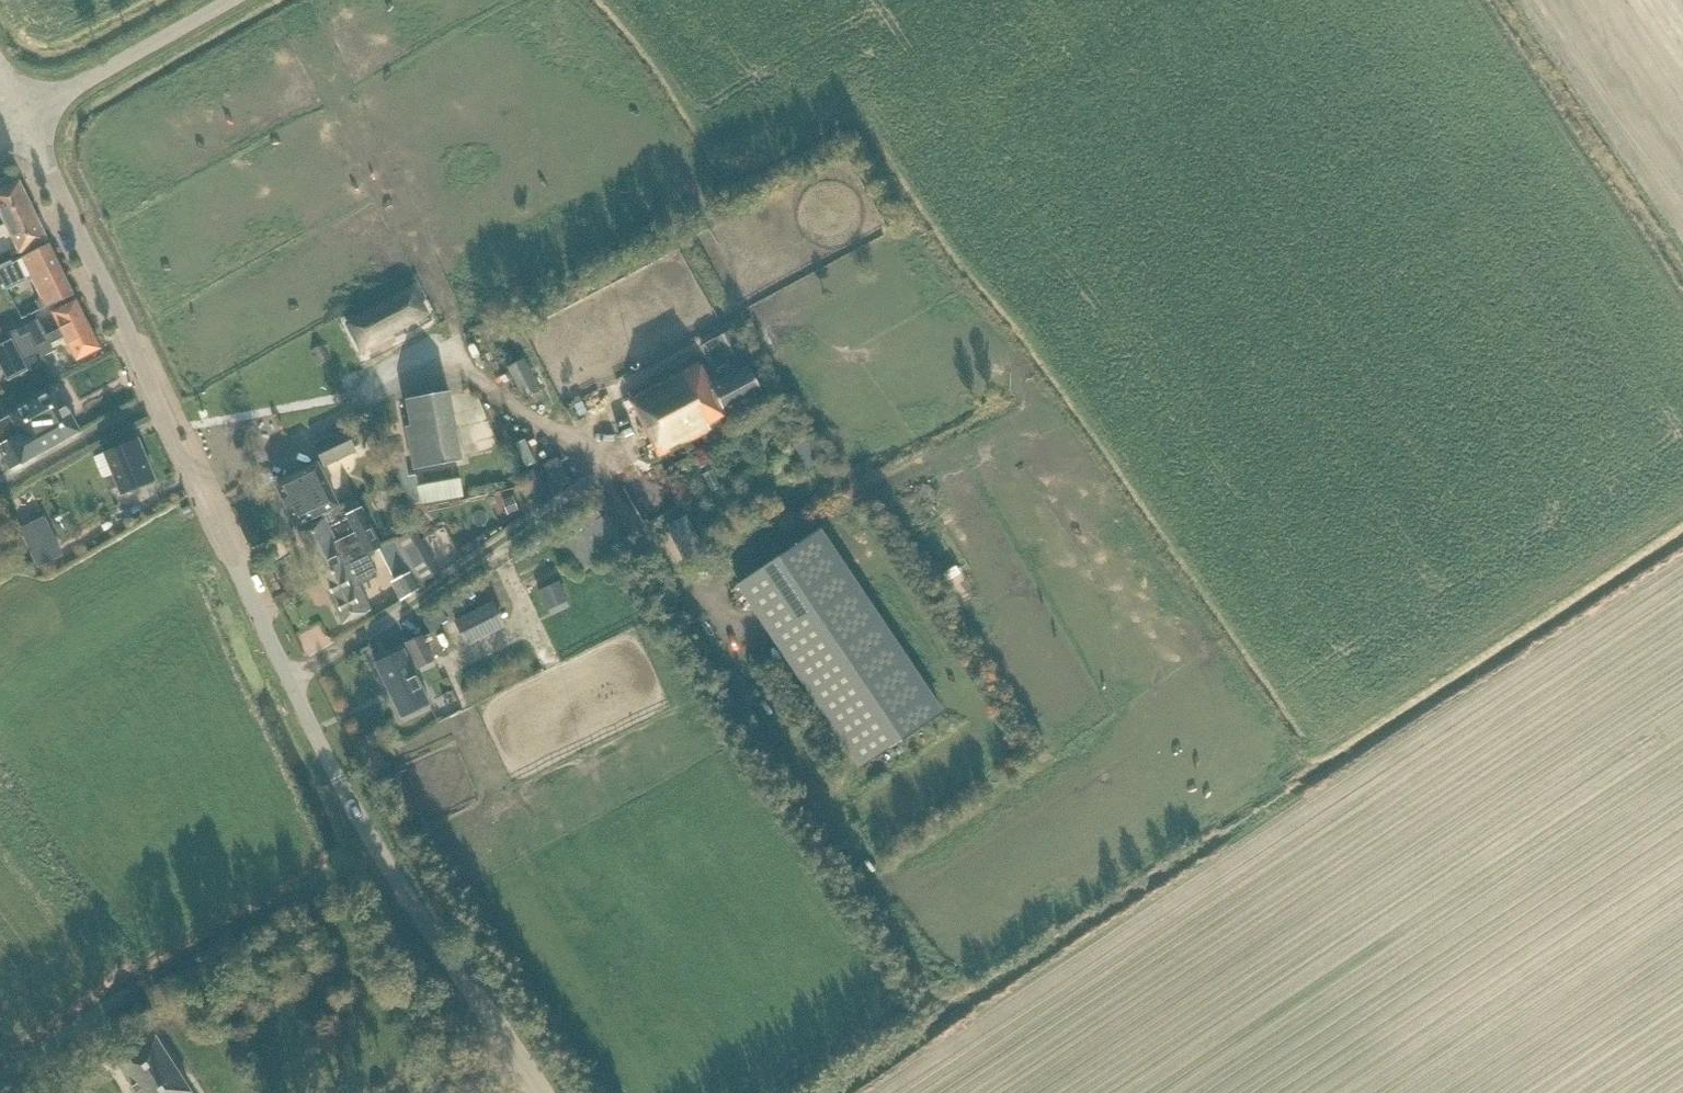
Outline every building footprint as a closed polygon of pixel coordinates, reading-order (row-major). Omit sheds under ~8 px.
[(0,192),(0,213),(19,252),(19,253),(48,239),(20,182),(0,192)] [(37,302),(41,310),(73,294),(49,245),(23,258),(42,299),(37,302)] [(0,267),(0,277),(2,282),(7,290),(20,284),(16,276),(9,262),(0,267)] [(420,289),(348,321),(362,353),(434,321),(420,289)] [(13,343),(21,358),(23,361),(40,353),(42,356),(54,351),(51,344),(65,337),(77,361),(101,348),(88,324),(76,300),(52,312),(60,329),(46,335),(38,319),(9,333),(13,343)] [(729,358),(741,351),(729,331),(717,337),(705,344),(718,366),(730,360),(729,358)] [(0,350),(0,364),(8,380),(27,370),(23,361),(21,358),(13,343),(0,350)] [(541,390),(524,359),(509,367),(525,398),(541,390)] [(764,396),(748,366),(712,385),(699,362),(630,399),(659,457),(703,435),(707,444),(723,435),(716,421),(764,396)] [(1,444),(0,445),(0,451),(11,470),(80,431),(68,411),(56,390),(10,416),(0,422),(0,443),(1,444)] [(462,460),(450,392),(407,400),(412,426),(406,426),(414,469),(462,460)] [(313,444),(314,444),(325,467),(356,451),(345,428),(323,439),(313,444)] [(138,439),(105,453),(94,457),(102,478),(103,478),(108,490),(119,486),(122,494),(155,481),(147,460),(138,439)] [(800,458),(813,451),(807,439),(794,446),(800,458)] [(528,441),(518,446),(529,469),(539,464),(528,441)] [(338,506),(318,463),(275,483),(296,526),(338,506)] [(519,510),(513,496),(502,500),(508,515),(519,510)] [(321,578),(348,565),(349,565),(378,550),(382,548),(382,547),(363,508),(348,515),(357,534),(338,544),(326,519),(298,532),(310,555),(321,578)] [(670,524),(690,559),(706,551),(687,515),(670,524)] [(22,528),(17,530),(36,567),(63,553),(45,516),(22,528)] [(944,712),(821,528),(735,585),(859,769),(944,712)] [(398,551),(409,572),(410,573),(411,573),(418,585),(440,573),(414,529),(392,541),(398,551)] [(398,551),(392,541),(382,547),(382,548),(378,550),(394,580),(409,572),(398,551)] [(343,624),(370,611),(370,610),(371,610),(359,584),(367,581),(363,572),(355,576),(349,565),(348,565),(321,578),(331,601),(343,624)] [(411,573),(410,573),(409,572),(394,580),(390,582),(401,602),(420,589),(418,585),(411,573)] [(558,581),(537,591),(543,603),(547,611),(567,601),(563,593),(558,581)] [(493,601),(454,621),(467,647),(506,627),(493,601)] [(445,616),(440,608),(423,619),(431,633),(440,628),(436,621),(445,616)] [(418,668),(434,660),(423,636),(407,644),(418,668)] [(402,717),(430,704),(404,650),(376,663),(402,717)] [(155,1036),(117,1059),(139,1092),(189,1092),(191,1092),(155,1036)]
